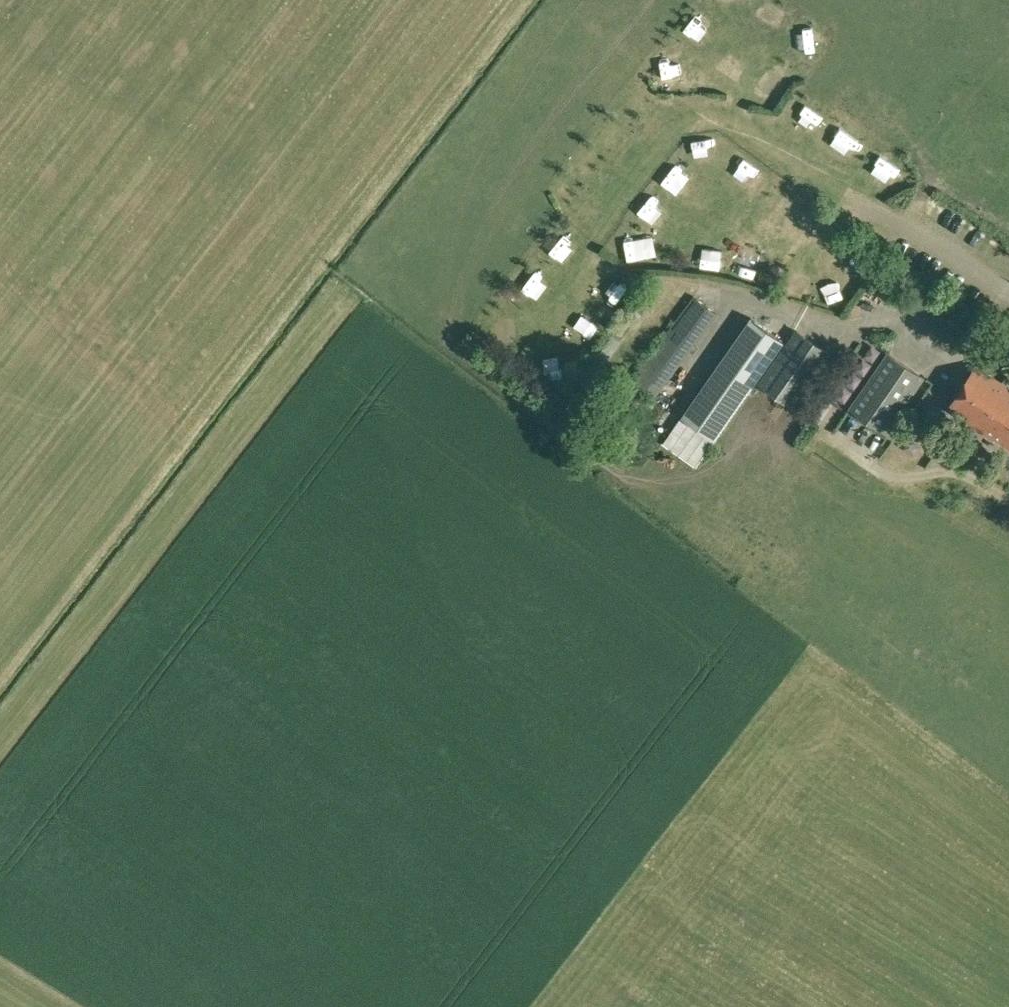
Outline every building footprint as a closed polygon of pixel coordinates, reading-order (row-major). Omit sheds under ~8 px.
[(656,397),(718,315),(693,295),(633,378),(634,379),(656,397)] [(784,340),(751,318),(682,416),(715,439),(784,340)] [(831,354),(797,330),(760,383),(794,407),(831,354)] [(924,377),(887,352),(850,408),(886,432),(924,377)] [(977,366),(948,408),(993,439),(995,437),(1008,447),(1008,387),(977,366)]
